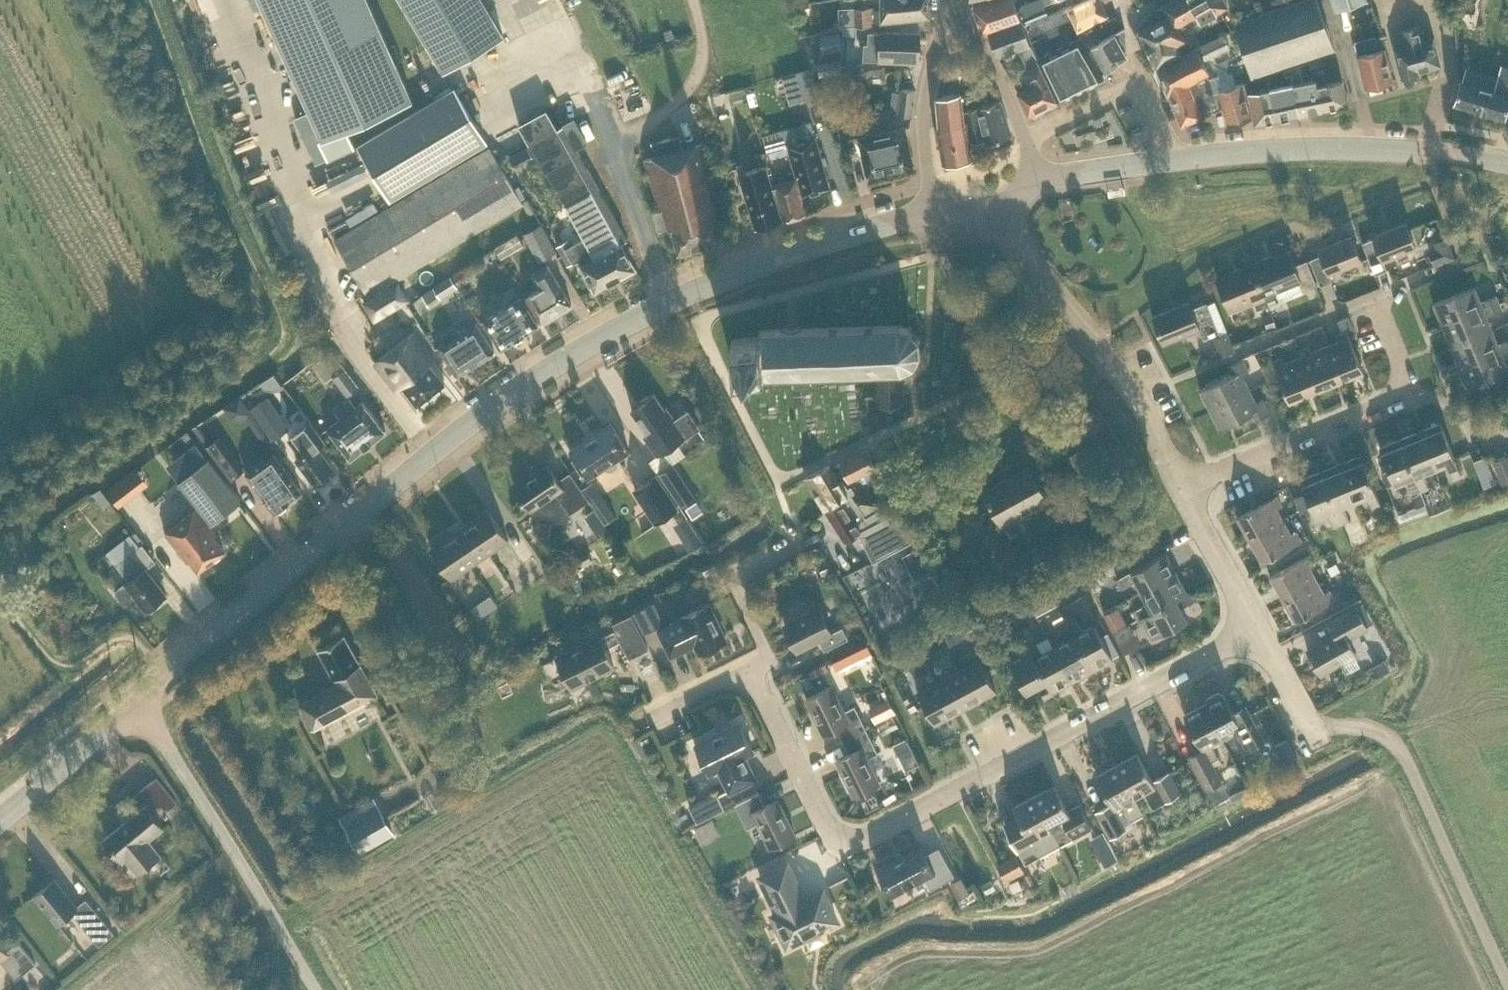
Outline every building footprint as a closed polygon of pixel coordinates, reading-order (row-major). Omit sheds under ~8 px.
[(367,0),(262,0),(324,138),(319,140),(327,158),(353,146),(345,127),(411,98),(367,0)] [(482,0),(402,0),(444,71),(503,36),(482,0)] [(854,24),(864,24),(873,24),(872,22),(881,21),(881,22),(903,19),(929,17),(929,0),(881,0),(881,9),(873,9),(872,6),(854,7),(854,24)] [(982,35),(1022,21),(1018,10),(1014,0),(988,0),(972,5),(982,35)] [(1022,21),(1046,11),(1042,0),(1035,0),(1021,4),(1018,10),(1022,21)] [(1099,0),(1074,0),(1065,3),(1074,28),(1105,16),(1099,0)] [(1186,39),(1191,36),(1185,25),(1184,26),(1182,23),(1196,14),(1188,0),(1171,0),(1155,9),(1161,19),(1138,31),(1156,65),(1192,47),(1186,39)] [(1196,14),(1200,21),(1226,6),(1223,0),(1188,0),(1196,14)] [(1274,8),(1233,22),(1251,76),(1265,71),(1280,66),(1334,48),(1317,0),(1297,0),(1274,8)] [(1366,0),(1331,0),(1334,10),(1366,0)] [(1048,10),(1046,11),(1022,21),(1032,43),(1037,57),(1058,100),(1058,101),(1103,78),(1085,46),(1067,54),(1063,44),(1060,35),(1054,37),(1046,17),(1050,15),(1048,10)] [(1018,48),(1030,44),(1022,22),(988,34),(996,56),(1018,48)] [(1417,70),(1438,63),(1432,38),(1424,40),(1420,25),(1399,30),(1403,46),(1394,48),(1402,73),(1404,78),(1417,75),(1417,70)] [(855,26),(842,26),(842,33),(842,36),(855,36),(855,26)] [(1124,27),(1090,47),(1105,72),(1126,55),(1123,50),(1127,47),(1124,27)] [(820,34),(822,52),(842,49),(840,31),(820,34)] [(863,43),(863,59),(879,60),(919,61),(920,32),(880,31),(880,32),(868,32),(868,44),(863,43)] [(1252,117),(1248,104),(1243,83),(1235,85),(1230,72),(1211,78),(1203,61),(1230,47),(1224,35),(1197,48),(1156,69),(1166,90),(1167,95),(1168,94),(1181,125),(1201,116),(1222,107),(1227,125),(1252,117)] [(1378,49),(1374,36),(1363,39),(1366,53),(1357,55),(1366,88),(1392,81),(1383,48),(1378,49)] [(1039,64),(1038,63),(1030,44),(1018,48),(1028,69),(1024,71),(1025,73),(1023,76),(1026,82),(1030,82),(1031,85),(1017,92),(1029,115),(1031,113),(1034,113),(1040,110),(1042,108),(1056,101),(1039,64)] [(1316,59),(1308,61),(1310,70),(1318,68),(1316,59)] [(1300,71),(1297,61),(1286,65),(1288,75),(1300,71)] [(1454,102),(1504,117),(1505,116),(1507,104),(1507,67),(1500,65),(1493,90),(1460,80),(1454,102)] [(787,69),(791,96),(815,92),(811,66),(787,69)] [(1282,77),(1280,66),(1265,71),(1267,80),(1282,77)] [(1342,80),(1325,84),(1322,69),(1310,72),(1311,79),(1313,86),(1317,85),(1322,109),(1348,104),(1342,80)] [(1311,79),(1292,83),(1299,114),(1322,109),(1317,85),(1313,86),(1311,79)] [(1292,83),(1270,87),(1272,99),(1276,119),(1299,114),(1292,83)] [(390,199),(486,142),(454,87),(357,145),(390,199)] [(728,91),(732,105),(747,101),(744,87),(728,91)] [(1251,103),(1254,123),(1276,119),(1272,99),(1270,87),(1248,91),(1251,103)] [(892,90),(889,111),(897,112),(897,113),(911,115),(915,89),(900,88),(900,91),(892,90)] [(972,159),(966,117),(964,118),(960,92),(936,96),(939,126),(937,127),(943,164),(972,159)] [(1000,99),(972,108),(966,110),(968,117),(971,141),(986,138),(987,143),(1011,135),(1000,101),(1001,101),(1000,99)] [(546,108),(518,124),(529,143),(544,171),(546,170),(563,201),(576,194),(575,192),(579,190),(580,191),(589,186),(591,189),(597,186),(595,183),(575,147),(586,141),(574,119),(558,128),(550,116),(546,108)] [(913,164),(905,127),(858,137),(866,174),(913,164)] [(783,129),(762,135),(766,150),(787,144),(783,129)] [(655,155),(644,158),(659,211),(653,213),(659,232),(671,229),(678,252),(721,240),(708,191),(709,191),(705,177),(711,175),(702,142),(682,148),(679,135),(652,143),(655,155)] [(829,187),(815,136),(787,144),(796,177),(801,196),(829,187)] [(367,295),(522,203),(490,148),(334,240),(367,295)] [(509,157),(513,165),(519,162),(515,153),(509,157)] [(744,170),(742,163),(737,164),(739,172),(738,172),(755,228),(782,220),(765,164),(744,170)] [(806,213),(801,196),(796,177),(773,184),(783,220),(806,213)] [(576,194),(563,201),(584,237),(592,251),(595,257),(621,243),(627,239),(597,186),(591,189),(589,186),(580,191),(579,190),(575,192),(576,194)] [(1405,223),(1372,236),(1373,238),(1362,242),(1375,274),(1386,269),(1383,261),(1415,247),(1405,223)] [(522,234),(538,262),(556,252),(541,224),(522,234)] [(1432,239),(1439,259),(1457,252),(1450,232),(1432,239)] [(1320,255),(1309,259),(1320,285),(1331,280),(1328,274),(1361,261),(1351,236),(1318,249),(1320,255)] [(567,239),(557,245),(567,264),(578,259),(595,290),(635,268),(621,243),(595,257),(592,251),(584,237),(570,245),(567,239)] [(1302,291),(1316,285),(1306,260),(1293,265),(1288,252),(1272,258),(1271,255),(1251,263),(1268,305),(1280,300),(1276,291),(1299,282),(1302,291)] [(1253,301),(1256,309),(1268,305),(1251,263),(1231,271),(1232,275),(1217,281),(1229,310),(1253,301)] [(547,264),(530,274),(540,289),(525,298),(541,322),(571,304),(547,264)] [(451,275),(453,279),(459,287),(466,282),(470,279),(463,268),(451,275)] [(450,276),(433,287),(440,299),(446,296),(458,288),(452,280),(450,276)] [(374,322),(410,300),(398,280),(362,301),(374,322)] [(1497,302),(1498,302),(1495,295),(1480,301),(1474,286),(1433,303),(1442,325),(1497,302)] [(521,297),(484,320),(501,347),(515,338),(516,339),(524,334),(523,333),(538,324),(521,297)] [(1203,338),(1218,332),(1207,304),(1206,302),(1191,308),(1189,301),(1152,316),(1163,343),(1199,328),(1203,338)] [(1214,301),(1207,304),(1218,332),(1220,336),(1227,333),(1214,301)] [(1486,315),(1501,309),(1498,302),(1497,302),(1442,325),(1450,345),(1491,329),(1486,315)] [(1262,315),(1267,329),(1275,326),(1270,312),(1262,315)] [(1353,326),(1348,315),(1337,320),(1342,331),(1353,326)] [(438,346),(456,375),(494,351),(476,322),(459,333),(454,325),(441,334),(446,341),(438,346)] [(759,329),(759,335),(731,339),(734,371),(760,367),(761,372),(873,369),(873,376),(877,376),(878,403),(904,401),(902,368),(912,363),(913,365),(915,364),(914,362),(919,353),(921,353),(922,351),(920,350),(918,339),(921,338),(920,336),(918,337),(910,329),(912,327),(910,325),(908,327),(897,325),(801,328),(801,326),(782,327),(782,329),(759,329)] [(1497,343),(1491,329),(1450,345),(1459,367),(1507,347),(1507,339),(1497,343)] [(1328,344),(1343,380),(1363,372),(1346,331),(1336,335),(1338,340),(1328,344)] [(444,383),(430,364),(434,360),(412,332),(374,361),(396,390),(402,385),(417,404),(444,383)] [(1301,355),(1316,391),(1343,380),(1328,344),(1311,351),(1309,346),(1307,347),(1302,334),(1293,337),(1301,355)] [(1507,355),(1507,347),(1459,367),(1468,388),(1507,372),(1507,371),(1503,357),(1507,355)] [(331,351),(318,361),(312,365),(325,382),(332,376),(333,377),(347,395),(358,387),(337,359),(331,351)] [(1282,357),(1272,361),(1288,402),(1316,391),(1301,355),(1284,362),(1282,357)] [(1200,389),(1210,409),(1249,389),(1243,377),(1249,373),(1242,359),(1228,366),(1231,373),(1200,389)] [(1255,420),(1269,413),(1262,398),(1255,402),(1249,389),(1210,409),(1220,429),(1251,413),(1255,420)] [(227,404),(241,417),(253,405),(239,392),(227,404)] [(658,455),(670,447),(699,427),(688,410),(674,419),(666,407),(663,409),(653,394),(650,396),(647,396),(642,400),(641,403),(631,409),(648,433),(644,435),(658,455)] [(272,438),(288,428),(267,397),(252,407),(272,438)] [(385,430),(362,400),(356,405),(350,398),(334,410),(340,418),(326,428),(350,457),(364,446),(365,447),(371,442),(370,441),(385,430)] [(331,477),(328,473),(333,469),(317,447),(324,441),(310,422),(288,439),(300,455),(296,458),(316,484),(317,483),(319,485),(331,477)] [(568,450),(588,480),(605,469),(610,471),(617,466),(617,460),(630,452),(611,422),(595,432),(594,431),(584,437),(585,439),(568,450)] [(1440,422),(1420,431),(1434,467),(1446,462),(1452,477),(1461,473),(1440,422)] [(1420,431),(1400,439),(1420,490),(1428,487),(1422,472),(1434,467),(1420,431)] [(244,469),(227,446),(220,437),(205,447),(230,480),(244,469)] [(1379,447),(1387,468),(1380,471),(1386,487),(1394,483),(1406,479),(1412,493),(1420,490),(1400,439),(1379,447)] [(1091,466),(1102,459),(1092,440),(1080,447),(1091,466)] [(849,481),(863,474),(868,483),(878,478),(875,472),(878,470),(877,467),(868,449),(840,462),(849,481)] [(207,458),(201,450),(193,457),(199,464),(207,458)] [(301,491),(273,452),(245,473),(273,512),(276,510),(280,511),(285,507),(285,503),(301,491)] [(1507,480),(1507,455),(1507,454),(1492,460),(1501,483),(1507,480)] [(1360,455),(1340,463),(1355,499),(1366,495),(1372,509),(1381,506),(1374,489),(1381,487),(1377,475),(1370,478),(1360,455)] [(893,469),(886,457),(877,463),(884,475),(893,469)] [(1489,467),(1484,457),(1473,461),(1478,472),(1489,467)] [(213,536),(215,534),(208,525),(240,500),(208,458),(178,481),(198,506),(165,533),(188,562),(190,560),(198,570),(212,559),(215,559),(220,555),(220,553),(224,550),(213,536)] [(122,503),(152,477),(138,461),(108,486),(122,503)] [(1340,463),(1320,471),(1341,522),(1349,519),(1343,504),(1355,499),(1340,463)] [(588,500),(569,472),(558,480),(547,464),(514,487),(530,510),(555,493),(569,513),(588,500)] [(696,498),(673,464),(658,473),(681,507),(696,498)] [(829,465),(805,477),(818,499),(824,507),(850,493),(854,491),(850,485),(844,489),(829,465)] [(1003,526),(1048,501),(1028,466),(983,491),(1003,526)] [(1334,525),(1341,522),(1320,471),(1300,479),(1314,516),(1326,511),(1332,525),(1332,526),(1334,525)] [(632,490),(655,525),(679,508),(656,473),(632,490)] [(605,523),(615,516),(592,482),(582,489),(605,523)] [(850,493),(824,507),(835,525),(844,540),(858,533),(872,561),(909,542),(894,513),(884,518),(879,509),(869,514),(865,517),(857,504),(850,493)] [(1241,525),(1249,539),(1283,521),(1276,508),(1281,505),(1276,495),(1236,517),(1241,525)] [(488,509),(468,523),(489,553),(508,539),(498,525),(488,509)] [(608,529),(594,509),(584,516),(597,536),(608,529)] [(549,543),(551,522),(537,521),(535,542),(549,543)] [(1283,521),(1249,539),(1262,562),(1300,540),(1295,530),(1290,533),(1285,525),(1283,521)] [(470,565),(489,553),(468,523),(465,525),(449,536),(470,565)] [(681,545),(698,547),(699,534),(683,532),(681,545)] [(518,533),(507,541),(522,562),(523,563),(534,555),(518,533)] [(140,545),(140,546),(130,534),(107,552),(129,580),(115,591),(125,604),(136,596),(147,610),(166,595),(145,568),(153,562),(140,545)] [(450,579),(470,565),(449,536),(430,549),(450,579)] [(924,569),(915,551),(904,557),(913,574),(924,569)] [(1141,591),(1176,573),(1165,552),(1116,578),(1121,587),(1136,580),(1141,591)] [(1270,576),(1282,598),(1316,579),(1309,567),(1314,564),(1308,554),(1270,576)] [(832,575),(823,558),(815,562),(824,579),(832,575)] [(622,559),(615,565),(621,573),(628,567),(622,559)] [(1340,571),(1335,563),(1327,568),(1331,576),(1340,571)] [(1176,573),(1141,591),(1147,602),(1133,610),(1139,621),(1143,620),(1141,617),(1186,593),(1186,592),(1176,573)] [(1294,621),(1334,599),(1328,589),(1323,592),(1316,579),(1282,598),(1294,621)] [(1141,617),(1143,620),(1152,637),(1186,619),(1180,607),(1193,601),(1188,591),(1186,592),(1186,593),(1141,617)] [(478,602),(485,612),(495,605),(489,595),(478,602)] [(1037,613),(1049,607),(1043,595),(1029,599),(1037,613)] [(633,613),(643,633),(664,623),(654,603),(633,613)] [(699,652),(725,639),(708,603),(682,616),(683,619),(658,631),(671,656),(695,644),(699,652)] [(1346,638),(1366,627),(1354,606),(1330,619),(1337,633),(1307,649),(1310,655),(1308,656),(1310,659),(1312,658),(1320,673),(1355,653),(1346,638)] [(842,627),(831,632),(819,608),(784,625),(796,650),(818,639),(824,649),(847,638),(842,627)] [(1104,614),(1110,626),(1120,620),(1114,608),(1104,614)] [(631,614),(621,619),(638,654),(648,649),(631,614)] [(1100,636),(1098,631),(1104,627),(1097,614),(1090,618),(1094,624),(1082,631),(1074,616),(1066,621),(1092,669),(1112,659),(1112,657),(1100,636)] [(1072,680),(1092,669),(1066,621),(1056,625),(1064,640),(1054,646),(1072,680)] [(1113,632),(1124,653),(1140,645),(1129,624),(1113,632)] [(1027,625),(1018,630),(1024,642),(1032,639),(1031,637),(1033,636),(1027,625)] [(963,627),(945,637),(953,652),(972,642),(970,640),(963,627)] [(605,648),(619,641),(614,630),(600,637),(599,636),(556,657),(571,686),(614,665),(605,648)] [(1107,632),(1100,636),(1112,657),(1118,654),(1107,632)] [(376,692),(344,634),(318,648),(337,683),(298,704),(312,729),(378,694),(376,692)] [(1052,691),(1072,680),(1054,646),(1042,652),(1034,637),(1023,643),(1025,647),(1028,646),(1052,691)] [(872,654),(867,645),(820,668),(825,677),(872,654)] [(1044,697),(1053,692),(1052,691),(1028,646),(1025,647),(1007,657),(1025,691),(1037,685),(1044,697)] [(923,659),(910,666),(915,676),(918,674),(928,669),(923,659)] [(977,701),(996,691),(978,659),(960,669),(977,701)] [(1384,661),(1373,668),(1378,676),(1389,669),(1384,661)] [(953,713),(977,701),(960,669),(936,681),(953,713)] [(934,723),(953,713),(936,681),(917,692),(934,723)] [(843,711),(831,685),(806,697),(823,734),(836,728),(842,740),(866,729),(854,705),(843,711)] [(1242,750),(1263,739),(1245,705),(1232,712),(1222,693),(1203,703),(1222,738),(1232,732),(1242,750)] [(896,712),(889,698),(876,704),(883,718),(896,712)] [(916,709),(912,700),(906,703),(910,712),(916,709)] [(1206,789),(1222,781),(1211,761),(1218,757),(1211,744),(1222,738),(1203,703),(1183,714),(1202,748),(1188,756),(1206,789)] [(754,751),(739,722),(694,744),(708,773),(718,769),(729,792),(756,779),(748,763),(747,764),(743,756),(754,751)] [(866,758),(877,753),(866,729),(842,740),(848,753),(836,759),(854,795),(879,783),(866,758)] [(892,744),(897,754),(910,747),(905,738),(892,744)] [(1279,759),(1293,752),(1286,739),(1272,746),(1279,759)] [(1116,764),(1135,799),(1144,794),(1152,808),(1163,802),(1180,792),(1168,771),(1152,780),(1137,753),(1116,764)] [(1123,824),(1131,819),(1142,814),(1144,813),(1135,799),(1116,764),(1096,775),(1111,802),(1095,811),(1110,837),(1126,829),(1123,824)] [(137,872),(161,853),(149,839),(162,829),(151,815),(163,804),(167,809),(177,801),(156,776),(130,798),(138,809),(105,836),(124,860),(126,858),(137,872)] [(1034,795),(1060,844),(1072,838),(1070,834),(1089,824),(1078,803),(1068,809),(1054,784),(1034,795)] [(716,792),(688,806),(696,822),(724,809),(716,792)] [(770,847),(795,835),(777,799),(764,805),(758,792),(735,804),(746,827),(757,822),(770,847)] [(1025,863),(1060,844),(1034,795),(1013,806),(1018,815),(1004,823),(1025,863)] [(372,816),(365,820),(356,825),(369,847),(391,834),(379,812),(372,816)] [(718,835),(711,819),(695,827),(698,831),(697,832),(702,843),(718,835)] [(930,888),(954,875),(938,847),(924,855),(920,846),(877,869),(892,895),(924,878),(930,888)] [(1005,882),(1024,871),(1015,855),(996,865),(1005,882)] [(787,945),(837,921),(822,890),(804,899),(786,863),(760,876),(777,912),(772,915),(787,945)] [(969,893),(960,877),(950,882),(958,899),(969,893)] [(72,912),(88,930),(100,945),(114,933),(86,899),(77,906),(54,878),(34,894),(58,923),(72,912)] [(1012,891),(1022,887),(1018,878),(1008,882),(1012,891)] [(36,963),(18,941),(6,951),(0,944),(0,961),(1,960),(16,979),(36,963)]
